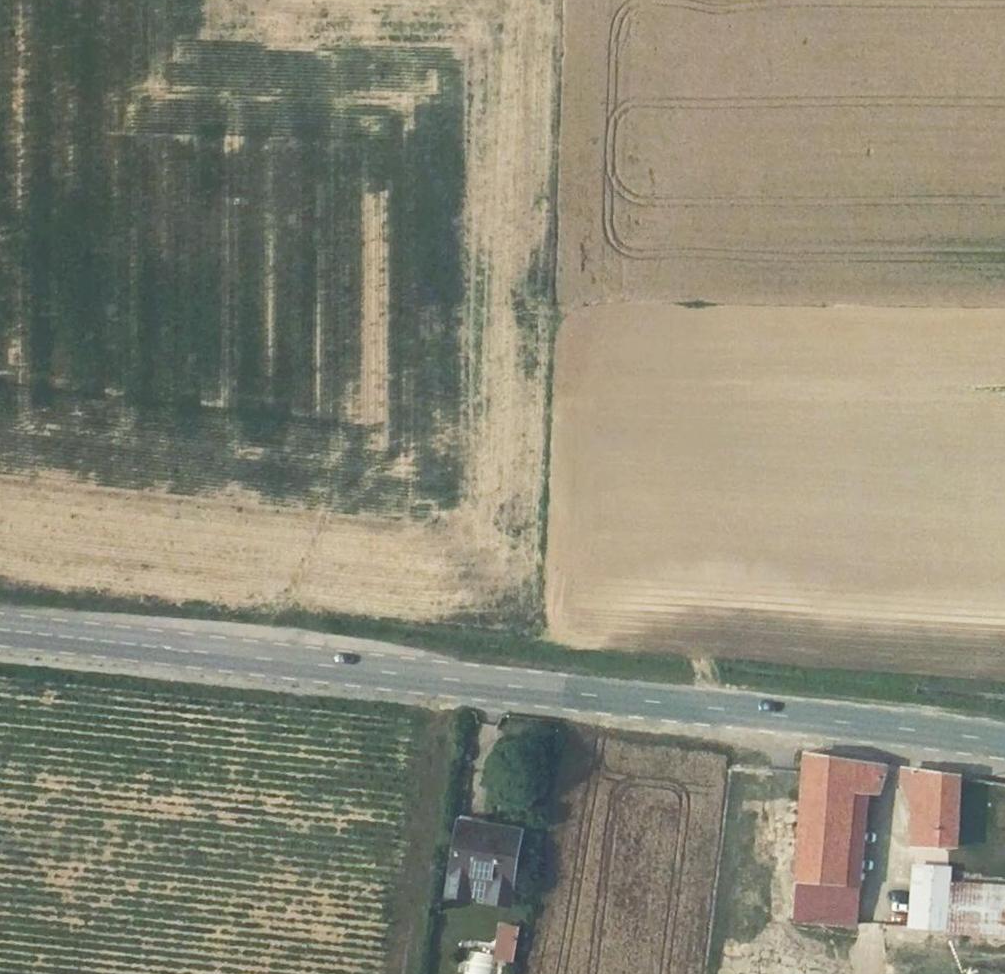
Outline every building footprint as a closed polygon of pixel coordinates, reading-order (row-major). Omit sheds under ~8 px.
[(880,795),(884,762),(808,750),(795,876),(848,880),(860,795),(880,795)] [(962,775),(917,767),(912,843),(953,844),(962,775)] [(523,824),(457,815),(448,870),(515,879),(523,824)] [(919,861),(915,886),(927,888),(928,880),(948,881),(951,864),(919,861)] [(848,880),(795,876),(790,919),(842,922),(848,880)] [(927,888),(915,886),(910,925),(941,929),(948,881),(928,880),(927,888)] [(954,885),(949,925),(1004,933),(1004,891),(954,885)] [(521,918),(506,916),(502,948),(516,951),(521,918)]
